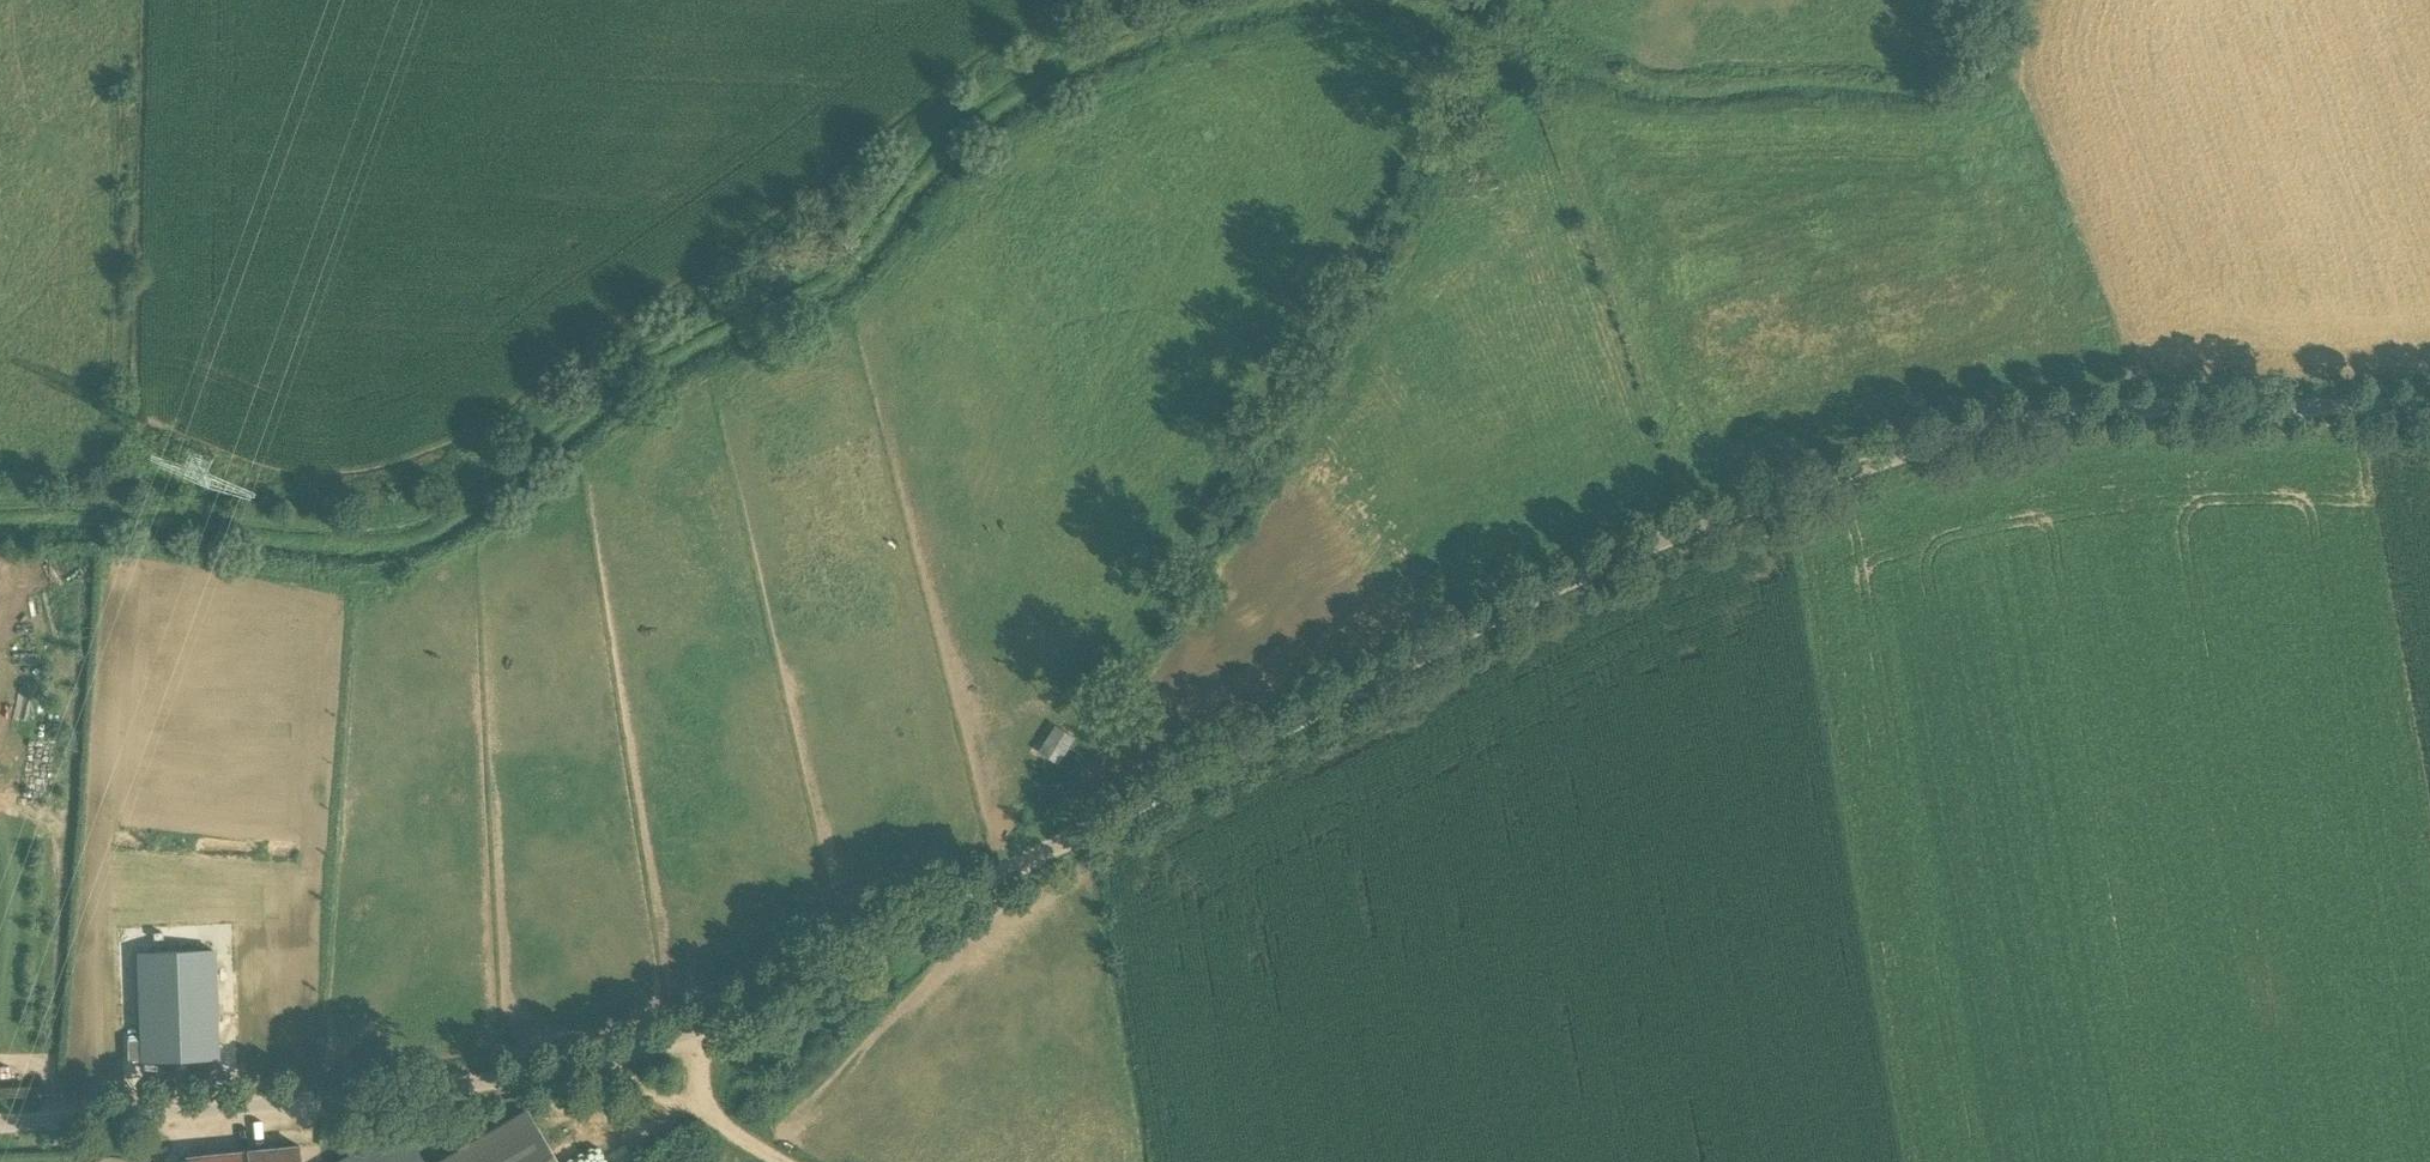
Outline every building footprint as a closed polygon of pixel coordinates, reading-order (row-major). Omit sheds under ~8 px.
[(213,952),(139,953),(141,1061),(215,1060),(213,952)] [(176,1088),(175,1062),(138,1063),(139,1089),(176,1088)] [(527,1109),(436,1161),(558,1161),(527,1109)] [(299,1146),(186,1157),(187,1161),(300,1161),(299,1146)]
